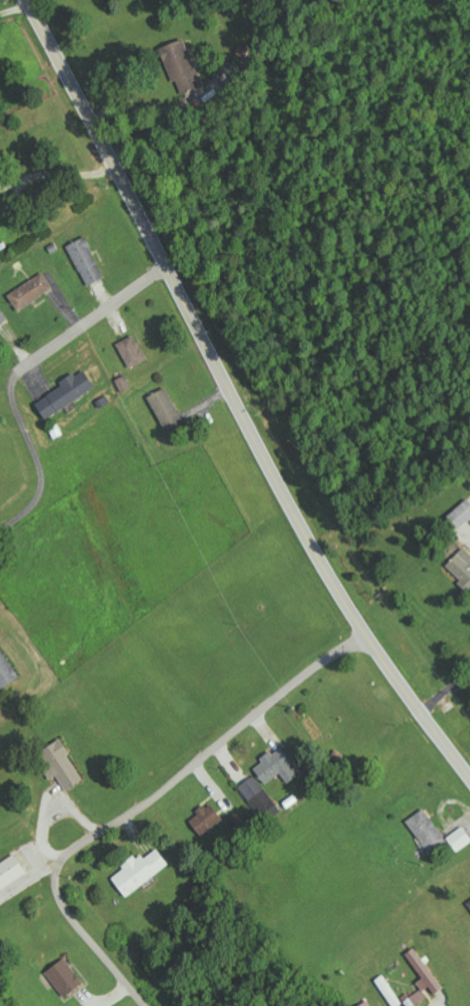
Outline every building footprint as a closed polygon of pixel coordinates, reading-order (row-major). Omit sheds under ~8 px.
[(162,44),(170,81),(183,78),(184,85),(197,82),(188,38),(162,44)] [(67,245),(88,285),(106,276),(84,236),(67,245)] [(53,289),(44,273),(7,292),(16,309),(53,289)] [(147,358),(134,334),(116,343),(129,368),(147,358)] [(59,383),(61,387),(35,402),(45,418),(95,388),(83,368),(59,383)] [(166,431),(184,421),(166,387),(148,397),(166,431)] [(467,498),(446,517),(458,530),(469,519),(469,502),(467,498)] [(461,579),(458,582),(469,594),(469,554),(463,547),(447,565),(461,579)] [(0,649),(0,689),(0,690),(20,676),(0,649)] [(59,739),(40,751),(65,791),(84,779),(59,739)] [(265,785),(281,775),(287,783),(299,776),(281,747),(260,760),(263,763),(254,768),(265,785)] [(238,788),(260,814),(275,801),(253,776),(238,788)] [(223,820),(213,804),(195,816),(205,831),(223,820)] [(408,818),(426,853),(445,843),(427,808),(408,818)] [(463,826),(447,838),(457,852),(469,843),(469,836),(463,826)] [(126,897),(169,865),(157,848),(138,861),(134,856),(121,865),(124,869),(112,877),(126,897)] [(14,854),(0,863),(0,887),(1,889),(27,873),(14,854)] [(414,948),(405,954),(422,978),(417,982),(422,989),(408,999),(413,1005),(415,1005),(431,995),(432,996),(443,988),(414,948)] [(84,982),(64,958),(45,973),(65,997),(84,982)] [(383,975),(375,980),(393,1005),(399,1005),(402,1004),(383,975)]
